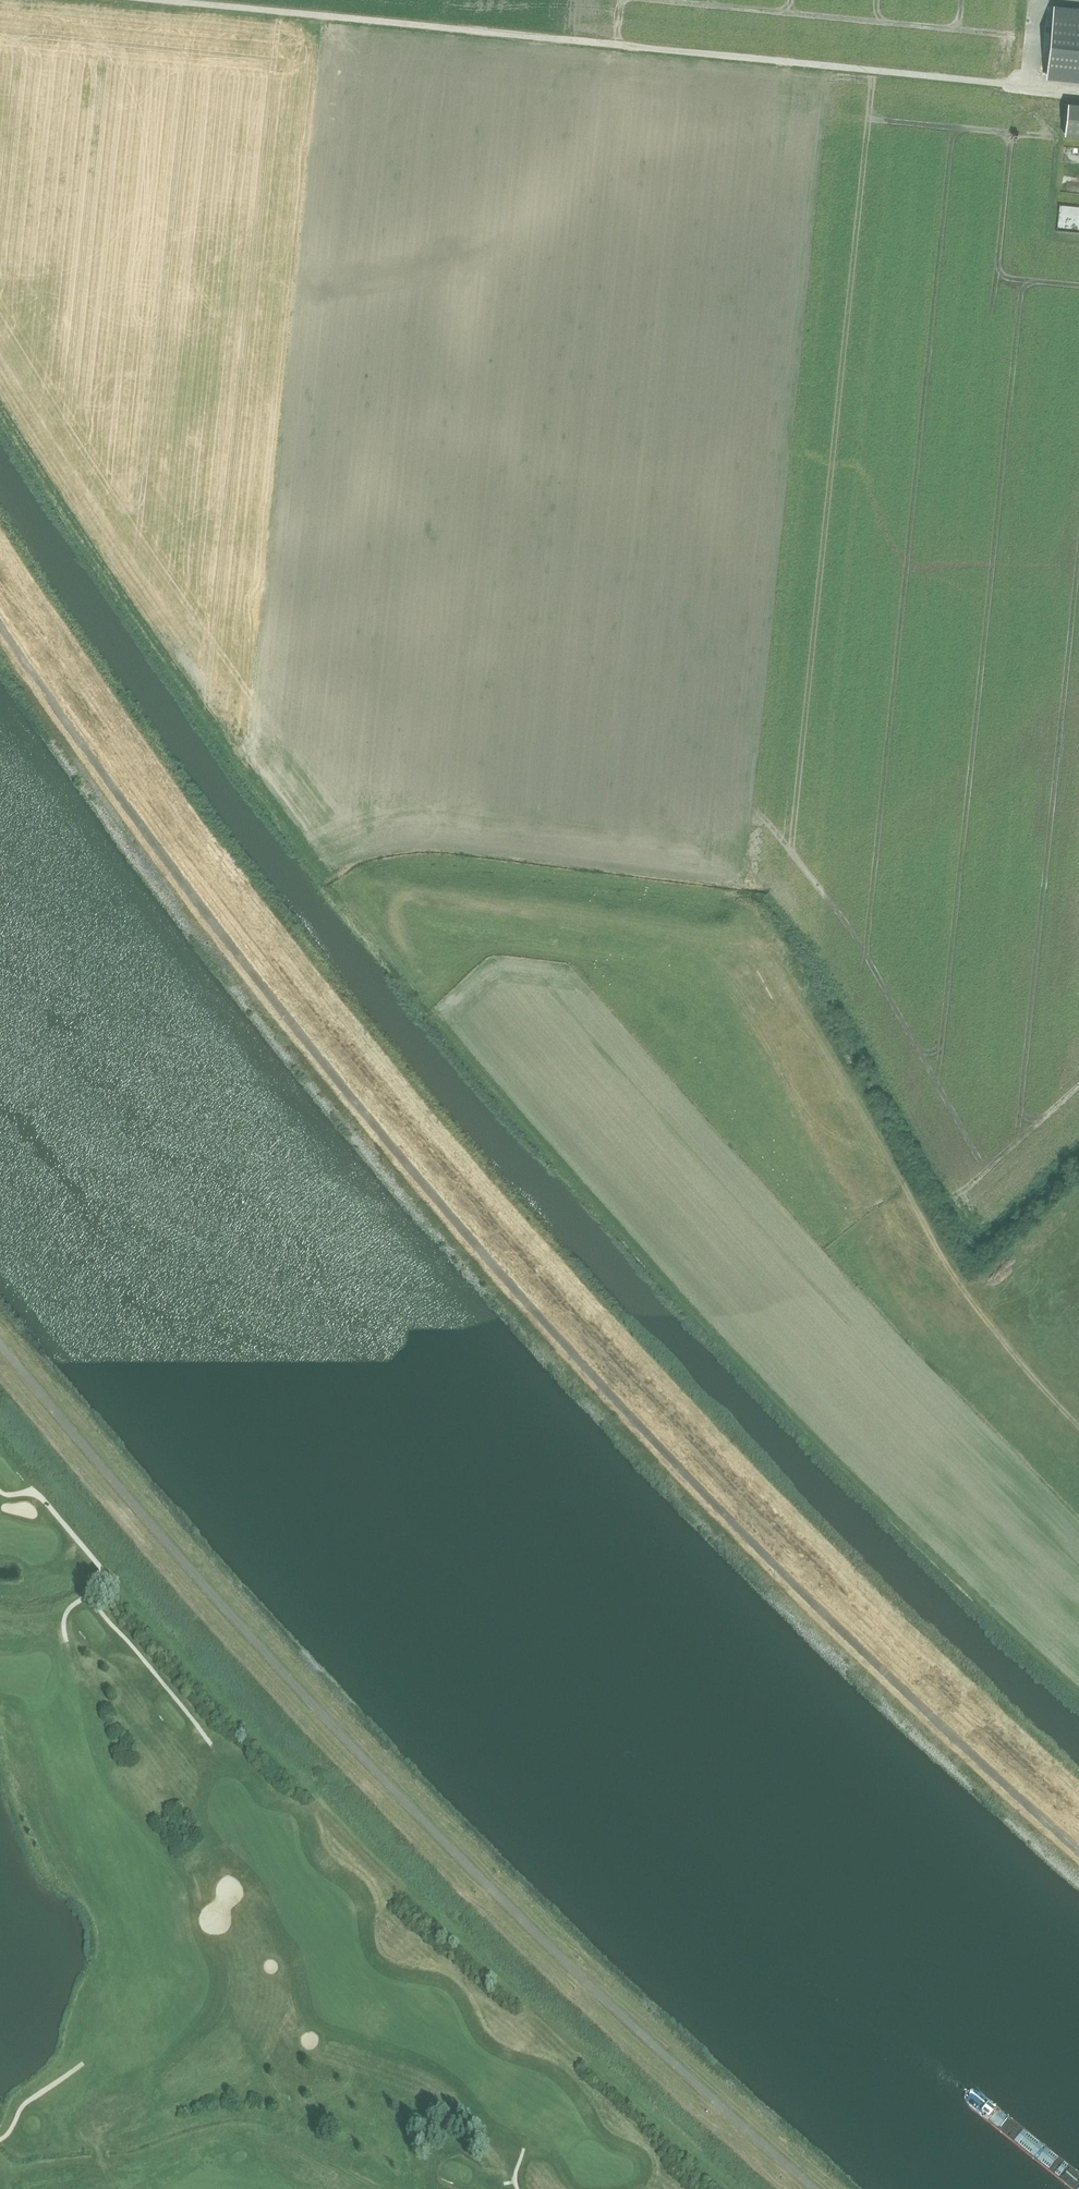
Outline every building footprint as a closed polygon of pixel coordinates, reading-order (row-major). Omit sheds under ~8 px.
[(1055,4),(1048,76),(1078,79),(1078,6),(1055,4)] [(1068,101),(1065,134),(1078,135),(1078,102),(1068,101)]
